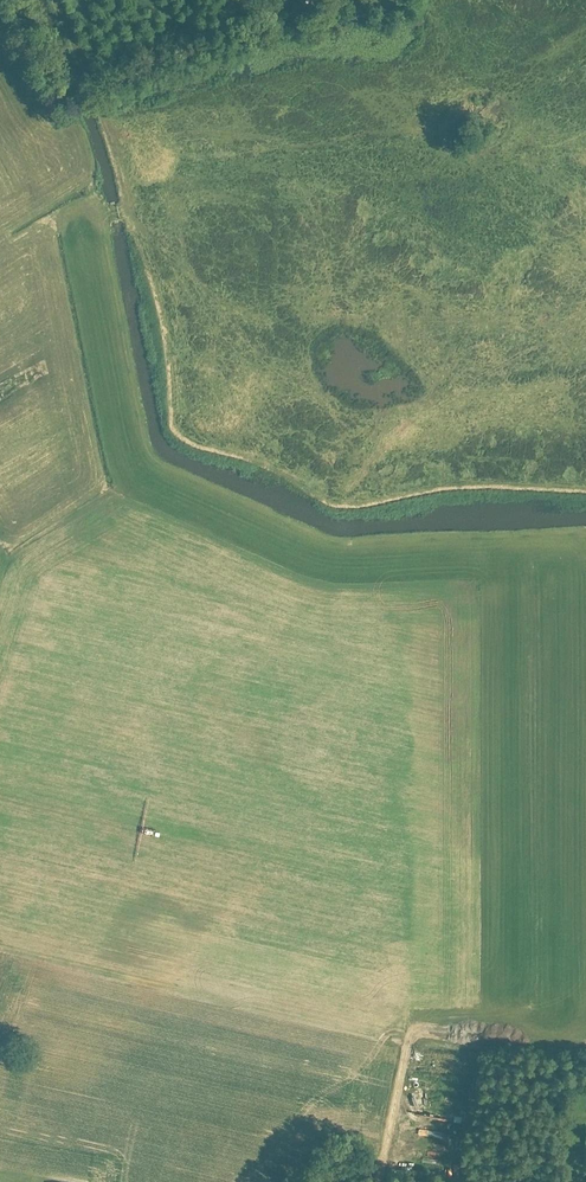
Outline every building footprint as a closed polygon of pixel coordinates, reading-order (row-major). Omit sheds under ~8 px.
[(450,1125),(448,1132),(459,1135),(461,1128),(450,1125)]
